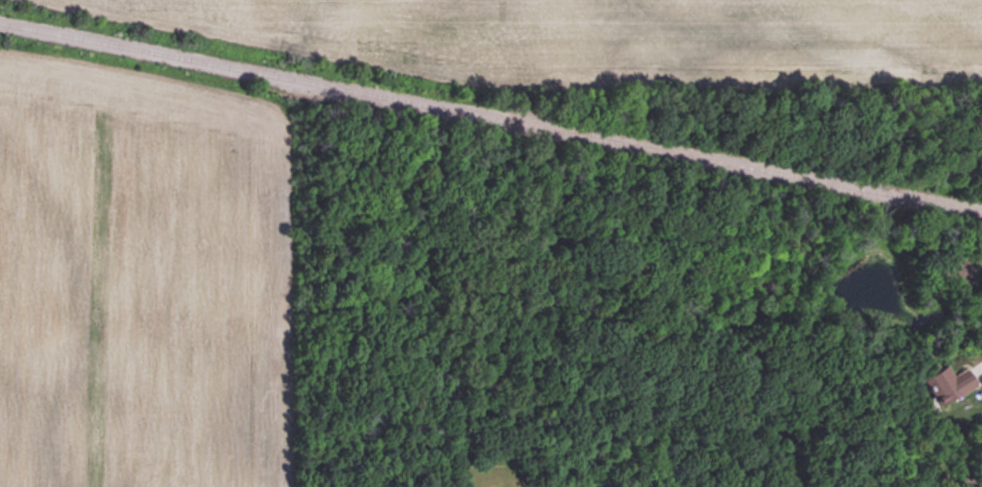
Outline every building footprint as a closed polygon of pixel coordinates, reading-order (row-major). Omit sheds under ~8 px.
[(963,366),(950,373),(946,365),(922,378),(938,407),(974,387),(963,366)]
